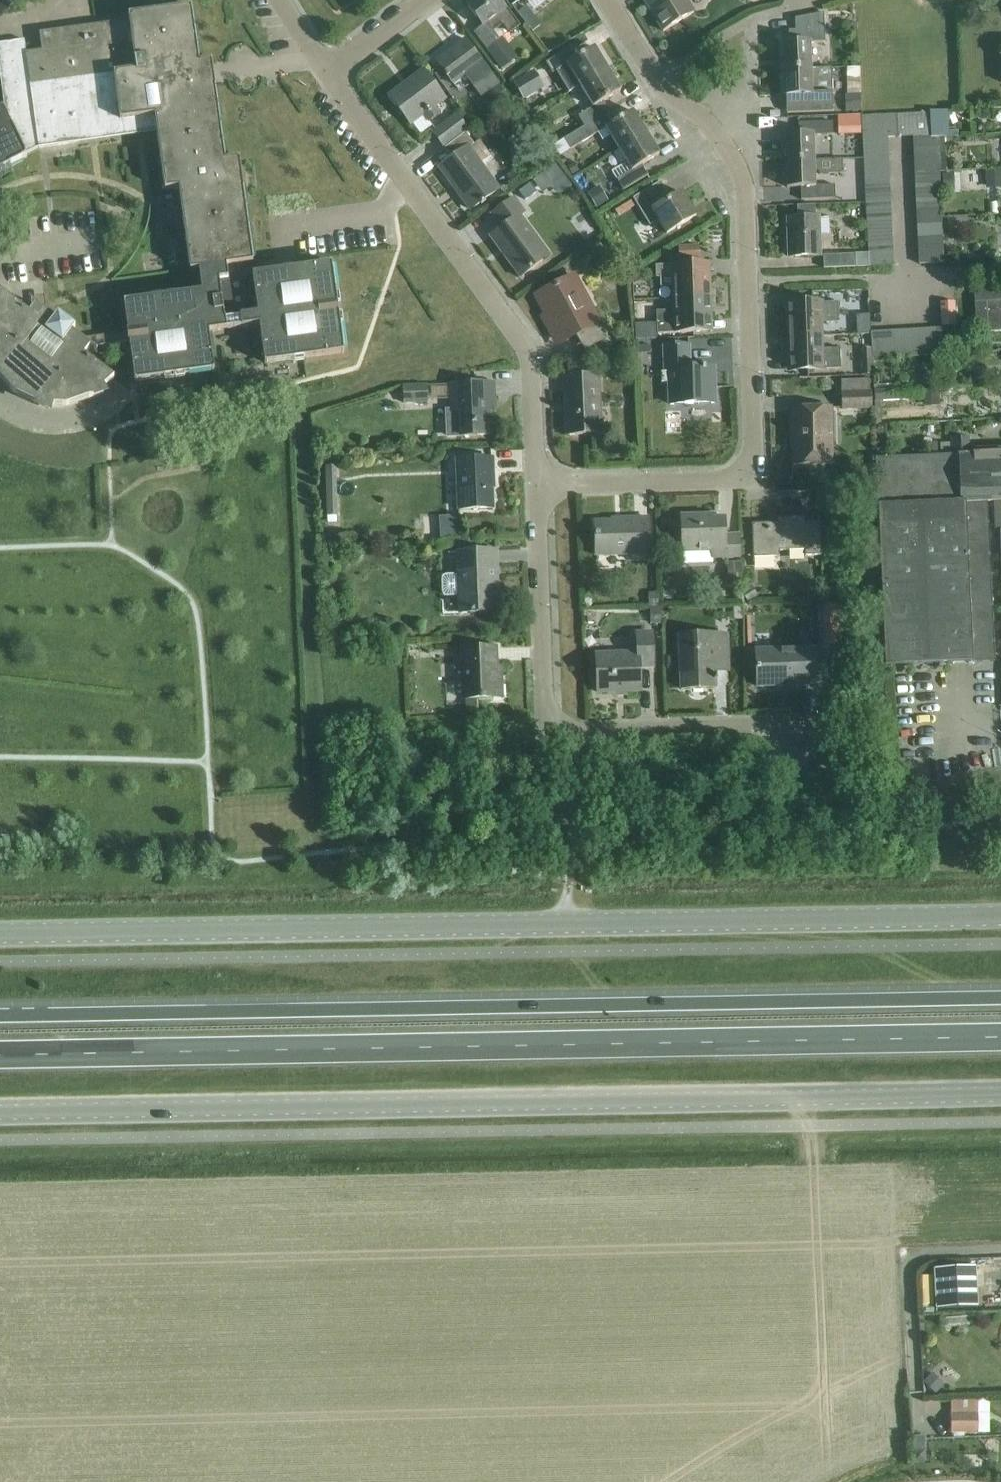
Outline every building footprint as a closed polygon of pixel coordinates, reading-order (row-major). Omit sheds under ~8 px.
[(475,32),(502,67),(514,58),(493,31),(504,23),(510,32),(518,26),(498,0),(475,0),(468,6),(483,26),(475,32)] [(663,32),(694,13),(686,0),(644,0),(663,32)] [(27,157),(26,154),(38,148),(40,148),(37,132),(47,131),(47,130),(60,133),(74,133),(87,130),(99,123),(99,124),(155,116),(165,190),(179,189),(190,271),(199,270),(201,282),(219,279),(219,280),(227,279),(226,266),(253,263),(242,189),(243,189),(239,159),(224,161),(214,88),(211,61),(198,63),(191,7),(128,16),(129,21),(40,33),(44,60),(29,62),(25,40),(0,44),(0,73),(5,107),(0,109),(0,171),(27,157)] [(525,7),(517,13),(525,22),(532,16),(525,7)] [(783,70),(811,69),(810,44),(825,43),(824,13),(795,19),(795,31),(788,31),(789,44),(782,44),(783,70)] [(499,84),(492,75),(465,39),(436,60),(454,84),(466,75),(482,97),(499,84)] [(607,69),(594,47),(577,57),(571,48),(546,63),(553,73),(556,71),(569,92),(580,85),(607,69)] [(850,88),(863,88),(864,64),(850,63),(850,88)] [(811,69),(783,70),(783,95),(785,95),(786,113),(833,111),(831,68),(811,69)] [(607,69),(580,85),(593,107),(578,116),(584,126),(593,121),(609,111),(603,101),(620,91),(607,69)] [(433,108),(445,99),(423,70),(400,88),(399,87),(387,95),(395,106),(397,105),(411,124),(424,115),(429,121),(438,114),(433,108)] [(533,71),(513,84),(523,101),(544,89),(533,71)] [(499,86),(486,95),(496,107),(508,98),(499,86)] [(861,96),(846,96),(846,113),(861,112),(861,96)] [(633,98),(612,108),(616,116),(637,107),(633,98)] [(577,131),(564,138),(571,149),(599,132),(605,142),(612,137),(619,149),(646,133),(633,111),(616,122),(609,111),(593,121),(584,126),(577,131)] [(930,138),(937,138),(946,137),(945,111),(929,112),(930,114),(930,135),(930,138)] [(930,135),(930,114),(897,115),(898,137),(930,135)] [(444,146),(467,129),(457,115),(434,133),(444,146)] [(887,137),(898,137),(897,115),(862,117),(887,137)] [(863,149),(887,148),(887,137),(862,117),(863,149)] [(861,134),(861,121),(838,122),(838,135),(861,134)] [(813,160),(814,160),(813,136),(833,135),(833,122),(799,123),(799,135),(785,135),(786,162),(814,161),(813,160)] [(471,209),(499,189),(469,148),(474,144),(466,133),(445,148),(453,159),(440,167),(471,209)] [(617,179),(624,190),(648,175),(642,165),(659,155),(646,133),(619,149),(627,163),(614,171),(619,178),(617,179)] [(555,136),(548,140),(551,146),(558,142),(555,136)] [(937,147),(914,148),(915,160),(938,159),(937,147)] [(888,162),(887,148),(863,149),(864,163),(888,162)] [(814,161),(786,162),(787,187),(801,187),(801,200),(835,199),(835,186),(815,186),(815,171),(817,171),(820,174),(843,174),(842,159),(814,160),(813,160),(814,161)] [(938,159),(915,160),(915,173),(939,172),(938,159)] [(865,176),(888,175),(888,162),(864,163),(865,176)] [(939,172),(915,173),(916,187),(939,186),(939,172)] [(987,174),(987,187),(1000,186),(1000,173),(987,174)] [(889,188),(888,175),(865,176),(865,189),(889,188)] [(952,175),(943,175),(944,191),(953,191),(952,175)] [(667,234),(696,216),(681,192),(671,198),(661,182),(633,198),(650,225),(658,220),(667,234)] [(529,184),(515,193),(522,202),(535,192),(529,184)] [(939,186),(916,187),(917,199),(940,198),(939,186)] [(599,188),(587,195),(596,209),(608,202),(599,188)] [(889,188),(865,189),(866,202),(890,201),(889,188)] [(520,278),(550,256),(521,216),(525,213),(514,198),(493,214),(502,227),(490,236),(520,278)] [(940,198),(917,199),(917,212),(941,211),(940,198)] [(866,215),(890,214),(890,201),(866,202),(866,215)] [(631,203),(615,212),(618,218),(634,208),(631,203)] [(814,207),(798,207),(798,219),(814,218),(814,207)] [(941,211),(917,212),(918,225),(941,224),(941,211)] [(891,227),(890,214),(866,215),(867,228),(891,227)] [(790,258),(820,257),(818,218),(814,218),(798,219),(788,219),(790,258)] [(941,224),(918,225),(918,238),(942,237),(941,224)] [(891,240),(891,227),(867,228),(867,241),(891,240)] [(942,237),(918,238),(919,251),(942,250),(942,237)] [(892,253),(891,240),(867,241),(868,254),(892,253)] [(680,247),(680,262),(699,261),(698,246),(680,247)] [(919,251),(920,264),(943,263),(942,250),(919,251)] [(892,253),(868,254),(868,267),(892,266),(892,253)] [(824,256),(824,269),(868,267),(868,254),(824,256)] [(673,287),(674,299),(711,297),(710,263),(673,264),(673,265),(656,265),(656,278),(660,278),(661,287),(673,287)] [(219,279),(201,282),(202,292),(124,302),(128,332),(127,332),(127,333),(128,342),(128,343),(129,343),(135,382),(214,371),(209,332),(259,325),(265,364),(344,353),(332,264),(253,275),(258,314),(224,318),(219,280),(219,279)] [(561,341),(598,321),(574,275),(537,295),(561,341)] [(980,324),(1000,324),(1000,289),(979,289),(980,324)] [(127,333),(79,339),(72,333),(75,329),(58,317),(55,321),(36,307),(30,316),(0,293),(0,379),(13,394),(38,406),(48,410),(49,407),(66,407),(92,398),(103,394),(101,391),(114,379),(84,357),(91,347),(128,342),(127,333)] [(657,312),(658,333),(693,332),(712,331),(711,297),(674,299),(674,311),(657,312)] [(788,304),(789,337),(823,336),(822,324),(838,323),(837,302),(788,304)] [(941,327),(955,327),(954,302),(940,303),(941,327)] [(968,327),(944,328),(945,352),(968,351),(968,327)] [(932,354),(931,330),(919,331),(920,355),(932,354)] [(931,330),(932,354),(943,354),(941,330),(931,330)] [(920,355),(919,331),(907,332),(908,355),(920,355)] [(884,357),(896,356),(895,332),(883,333),(884,357)] [(908,355),(907,332),(895,332),(896,356),(908,355)] [(884,357),(883,333),(871,333),(872,357),(884,357)] [(823,336),(789,337),(790,371),(841,369),(841,348),(823,349),(823,336)] [(670,405),(715,403),(714,367),(689,368),(689,344),(664,345),(665,370),(669,370),(670,405)] [(862,376),(873,376),(872,361),(861,361),(862,376)] [(567,435),(601,434),(599,376),(565,377),(567,435)] [(842,394),(871,393),(870,380),(842,381),(842,394)] [(450,385),(452,411),(447,412),(448,437),(492,435),(491,397),(481,398),(480,384),(450,385)] [(403,386),(403,404),(427,403),(426,385),(403,386)] [(875,393),(875,403),(921,401),(920,390),(875,393)] [(939,391),(923,392),(924,409),(940,408),(939,391)] [(871,393),(842,394),(843,409),(873,408),(872,393),(871,393)] [(791,409),(793,465),(833,464),(832,407),(791,409)] [(969,438),(951,439),(952,455),(969,454),(969,438)] [(987,502),(1000,501),(1000,453),(958,455),(960,503),(987,502)] [(960,503),(958,455),(875,459),(885,667),(994,662),(987,502),(960,503)] [(492,481),(494,481),(493,459),(457,461),(459,510),(493,508),(492,481)] [(335,466),(324,467),(326,517),(326,523),(337,523),(337,516),(335,466)] [(461,510),(442,510),(442,531),(462,531),(461,510)] [(740,557),(739,535),(725,536),(724,519),(712,519),(712,516),(681,517),(683,553),(713,552),(713,558),(740,557)] [(597,556),(649,554),(648,518),(620,519),(620,521),(596,522),(597,556)] [(805,556),(822,556),(821,522),(805,523),(805,518),(777,518),(777,524),(752,524),(754,558),(780,557),(780,552),(805,551),(805,556)] [(458,553),(459,575),(447,576),(443,577),(443,580),(443,592),(444,596),(447,597),(459,596),(460,614),(499,612),(497,551),(458,553)] [(741,564),(727,564),(728,587),(742,586),(741,564)] [(750,586),(740,592),(748,604),(758,598),(750,586)] [(658,594),(649,594),(649,607),(658,607),(658,594)] [(661,608),(650,608),(650,626),(662,626),(661,608)] [(742,608),(734,608),(734,620),(742,619),(742,608)] [(842,632),(824,632),(824,648),(842,648),(842,632)] [(639,668),(653,667),(652,633),(637,634),(638,653),(597,655),(598,693),(640,691),(639,668)] [(714,661),(728,660),(727,635),(679,637),(681,690),(715,689),(714,661)] [(463,700),(502,698),(501,680),(497,680),(496,649),(461,651),(463,700)] [(781,681),(816,679),(815,649),(756,651),(757,688),(781,687),(781,681)] [(477,701),(465,701),(465,714),(477,713),(477,701)] [(975,1269),(934,1270),(936,1309),(977,1307),(975,1269)] [(932,1375),(923,1384),(932,1393),(941,1383),(932,1375)] [(988,1420),(977,1420),(977,1414),(952,1414),(952,1433),(977,1433),(977,1435),(988,1435),(988,1420)] [(925,1436),(912,1436),(912,1451),(923,1450),(925,1450),(925,1436)] [(923,1450),(912,1451),(912,1461),(923,1461),(923,1450)]
